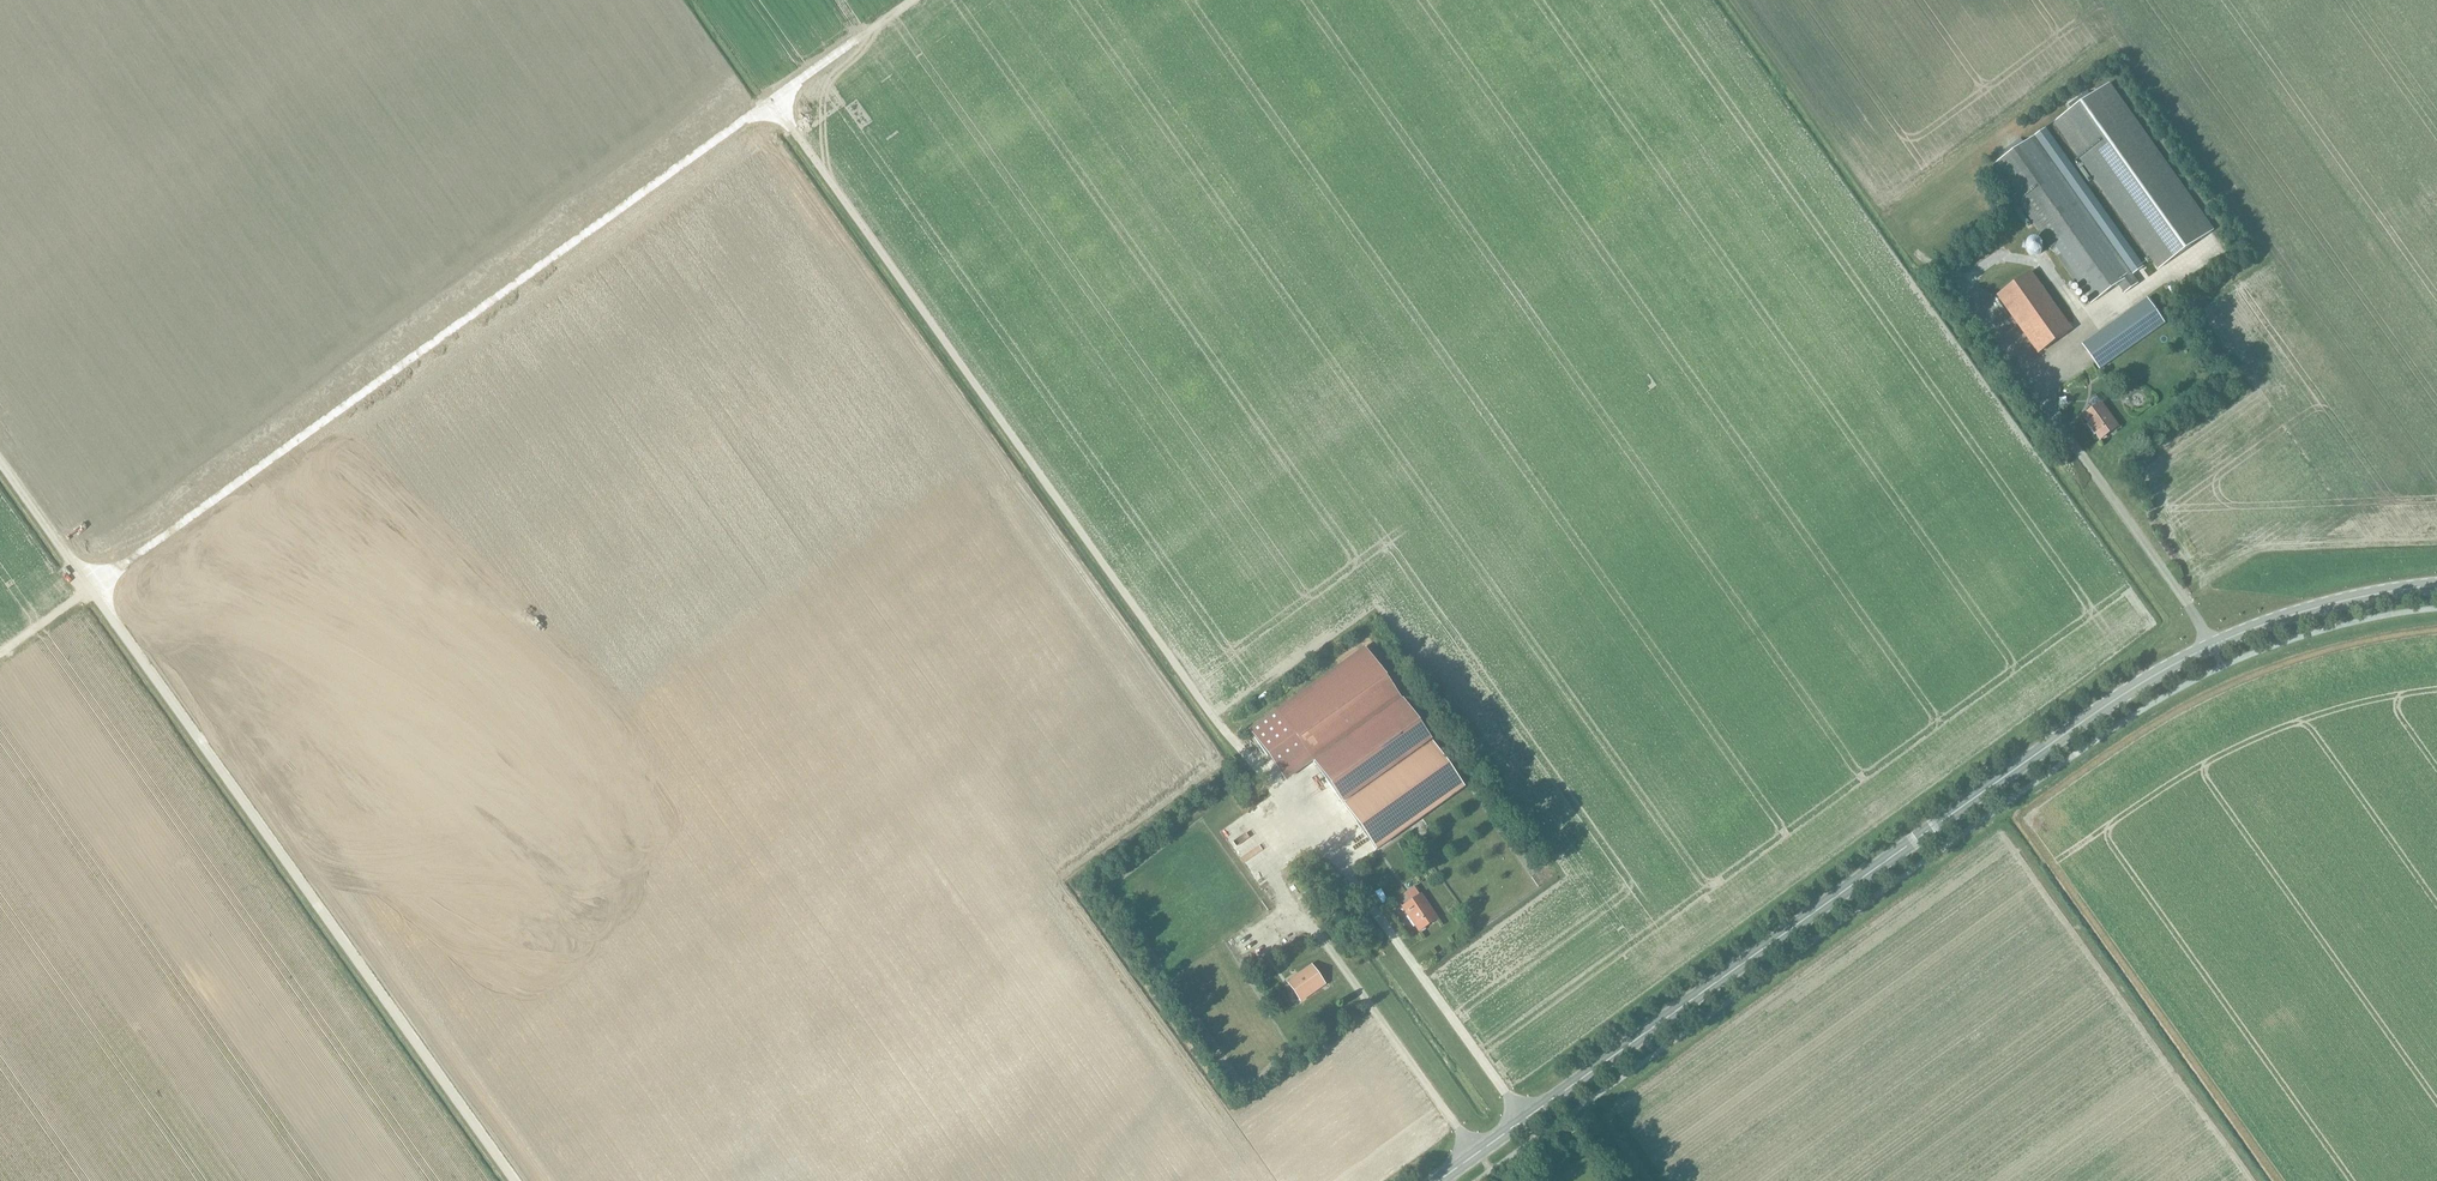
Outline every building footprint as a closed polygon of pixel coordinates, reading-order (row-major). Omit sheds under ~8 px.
[(2108,85),(2055,122),(2159,269),(2212,232),(2108,85)] [(2145,265),(2047,127),(1994,165),(2092,303),(2119,284),(2125,293),(2138,284),(2132,275),(2145,265)] [(2033,256),(2034,256),(2036,256),(2037,255),(2038,255),(2039,254),(2040,253),(2041,253),(2042,251),(2042,250),(2043,249),(2043,248),(2043,247),(2043,246),(2042,244),(2042,243),(2041,242),(2040,241),(2039,241),(2038,240),(2037,239),(2036,239),(2034,239),(2033,239),(2032,239),(2031,240),(2030,241),(2029,241),(2028,242),(2027,243),(2027,244),(2026,246),(2026,247),(2026,248),(2026,249),(2027,250),(2027,252),(2028,253),(2029,253),(2030,254),(2031,255),(2032,255),(2033,256)] [(2039,353),(2072,329),(2032,272),(1998,296),(2039,353)] [(2100,369),(2145,337),(2165,323),(2148,299),(2083,345),(2100,369)] [(2101,440),(2119,427),(2102,403),(2084,416),(2101,440)] [(1310,759),(1399,697),(1366,649),(1277,712),(1310,759)] [(1341,802),(1429,739),(1420,726),(1424,723),(1415,710),(1411,713),(1399,697),(1310,759),(1341,802)] [(1464,788),(1429,739),(1341,802),(1376,851),(1464,788)] [(1408,903),(1403,907),(1419,931),(1438,919),(1421,894),(1418,896),(1413,889),(1403,895),(1408,903)] [(1301,1001),(1325,984),(1312,966),(1288,983),(1301,1001)]
